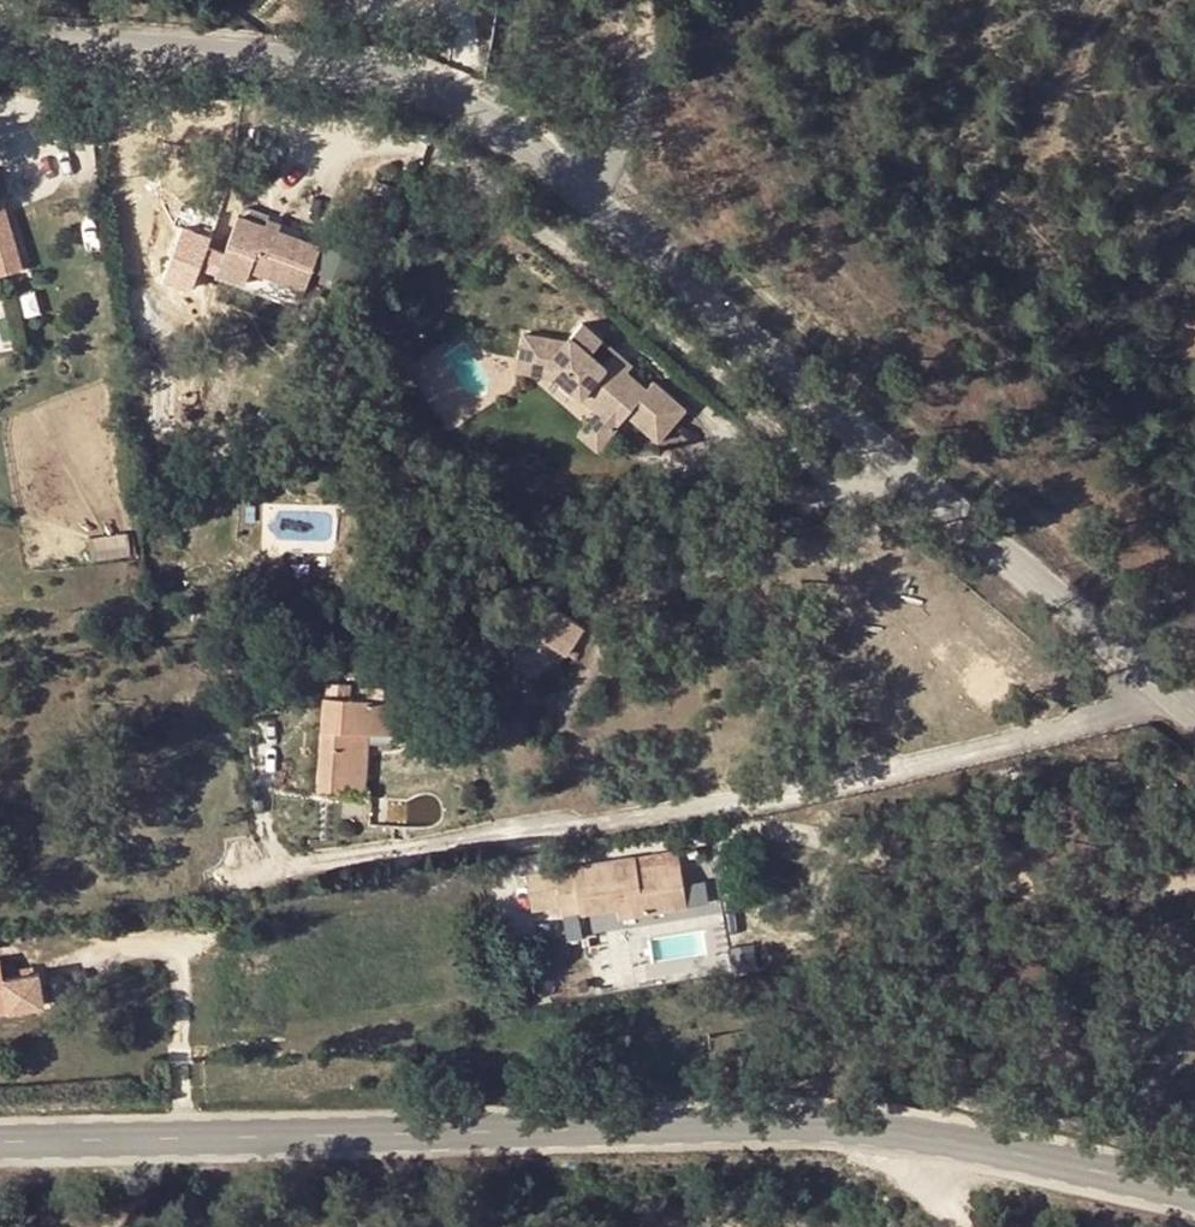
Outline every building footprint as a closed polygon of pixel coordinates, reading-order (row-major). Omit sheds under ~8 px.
[(0,204),(0,274),(25,266),(5,203),(0,204)] [(322,245),(283,231),(267,224),(240,214),(217,270),(247,281),(252,270),(303,290),(322,245)] [(270,217),(267,224),(283,231),(286,222),(270,217)] [(564,388),(602,423),(608,417),(624,433),(631,426),(660,452),(686,422),(657,395),(651,402),(628,382),(617,371),(612,376),(598,363),(608,353),(587,334),(572,351),(528,344),(524,371),(549,375),(564,388)] [(634,376),(608,353),(598,363),(612,376),(617,371),(628,382),(634,376)] [(522,381),(564,388),(549,375),(524,371),(522,381)] [(608,417),(602,423),(582,446),(600,461),(624,433),(608,417)] [(543,602),(523,629),(563,655),(582,627),(543,602)] [(563,655),(523,629),(509,651),(547,676),(563,655)] [(401,735),(403,703),(324,697),(318,791),(344,792),(349,732),(366,733),(401,735)] [(349,732),(344,792),(363,794),(366,733),(349,732)] [(557,870),(562,906),(564,914),(619,906),(642,902),(645,912),(688,905),(679,861),(638,867),(636,858),(557,870)] [(562,906),(557,870),(528,875),(533,910),(562,906)] [(692,903),(710,902),(708,879),(689,881),(692,903)] [(620,916),(645,912),(642,902),(619,906),(620,916)] [(8,1010),(44,1004),(38,972),(3,978),(0,959),(0,1012),(8,1010)]
